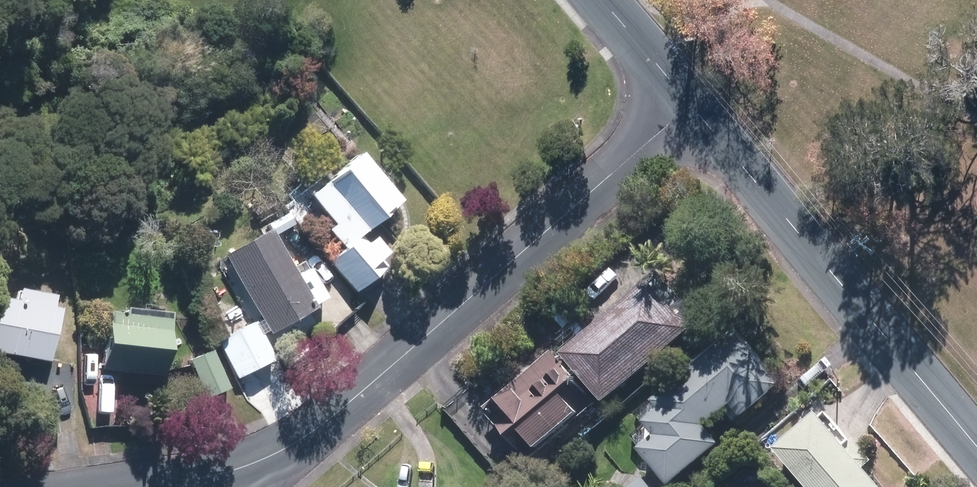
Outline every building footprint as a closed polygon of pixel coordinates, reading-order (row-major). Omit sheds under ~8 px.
[(403,207),(359,155),(303,202),(334,237),(318,250),(356,294),(392,262),(370,236),(403,207)] [(277,235),(235,259),(275,331),(318,307),(277,235)] [(651,285),(578,354),(625,404),(698,336),(651,285)] [(50,357),(59,302),(0,293),(0,349),(50,357)] [(112,310),(108,368),(171,373),(176,315),(112,310)] [(260,325),(229,342),(248,375),(279,358),(260,325)] [(678,483),(785,389),(742,341),(649,424),(658,434),(644,445),(678,483)] [(218,353),(198,361),(211,394),(232,386),(218,353)] [(592,405),(557,360),(496,408),(531,452),(592,405)] [(793,453),(822,486),(887,486),(831,421),(793,453)]
